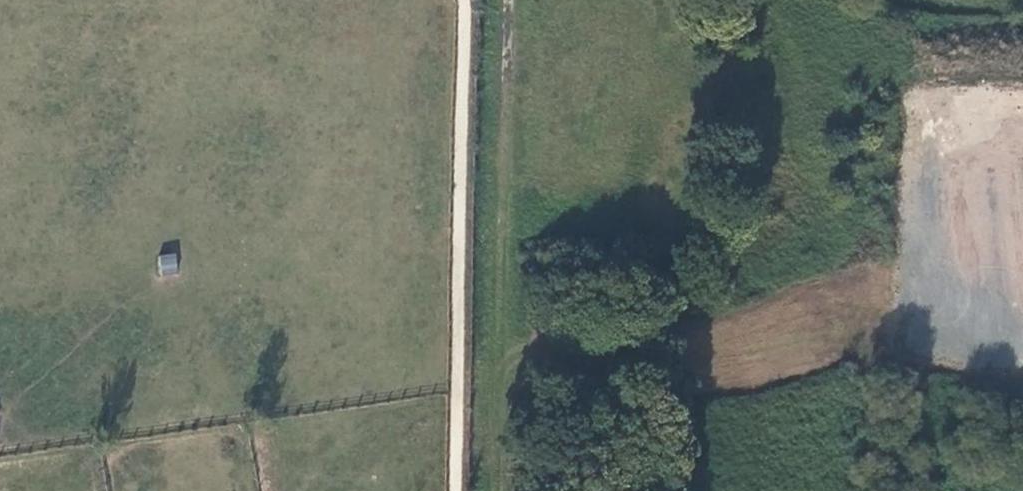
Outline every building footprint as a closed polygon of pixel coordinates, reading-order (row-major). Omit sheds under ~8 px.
[(175,260),(156,260),(158,275),(175,275),(175,260)]
